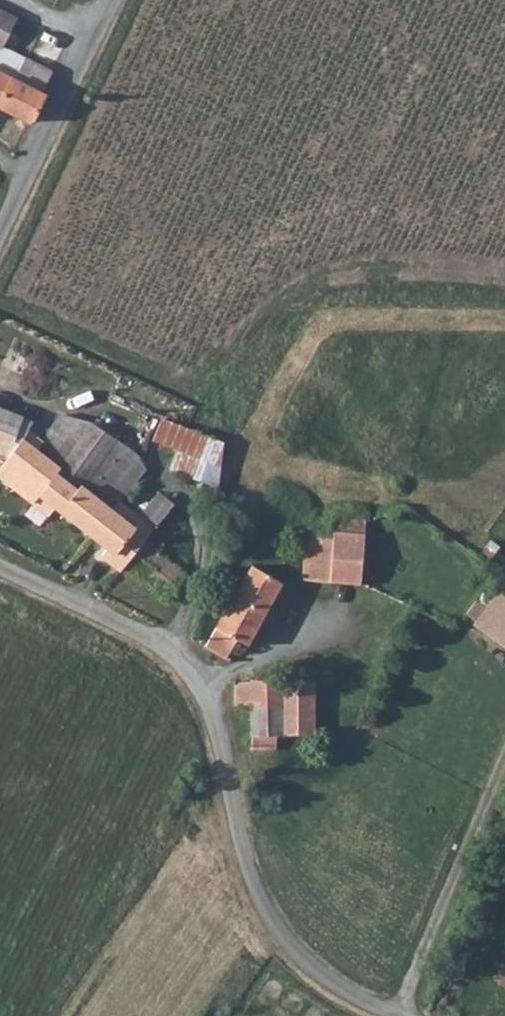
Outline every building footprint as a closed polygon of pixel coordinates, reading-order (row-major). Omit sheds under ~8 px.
[(42,89),(50,72),(25,60),(25,55),(0,43),(0,68),(42,89)] [(47,91),(42,89),(0,68),(0,106),(28,119),(34,118),(47,91)] [(0,406),(0,448),(7,451),(21,414),(0,406)] [(155,528),(122,501),(148,469),(136,450),(93,419),(61,412),(51,426),(44,437),(36,450),(62,467),(56,475),(75,490),(79,484),(111,510),(93,533),(113,549),(106,557),(122,570),(127,562),(147,538),(155,528)] [(1,473),(44,508),(49,513),(56,504),(93,533),(111,510),(79,484),(75,490),(56,475),(62,467),(36,450),(44,437),(30,427),(32,422),(24,418),(25,415),(23,415),(21,414),(7,451),(0,448),(0,470),(1,470),(1,473)] [(201,478),(207,460),(222,465),(224,438),(199,428),(181,422),(164,415),(154,441),(176,448),(169,468),(201,478)] [(334,531),(335,531),(366,532),(367,518),(335,517),(334,531)] [(304,554),(303,577),(333,579),(335,533),(303,531),(302,553),(304,554)] [(335,531),(335,533),(333,579),(360,580),(366,532),(335,531)] [(169,597),(188,573),(147,538),(127,562),(169,597)] [(255,565),(279,578),(287,563),(264,550),(255,565)] [(225,655),(237,636),(247,642),(282,580),(279,578),(255,565),(252,563),(205,644),(225,655)] [(488,606),(478,599),(470,610),(480,617),(478,618),(478,619),(478,621),(480,622),(504,639),(504,584),(488,606)] [(283,703),(283,677),(254,677),(254,679),(237,679),(237,703),(252,703),(283,703)] [(316,732),(316,679),(283,677),(283,703),(284,731),(316,732)] [(252,703),(253,732),(269,732),(284,731),(283,703),(252,703)] [(253,747),(269,747),(269,732),(253,732),(253,747)]
